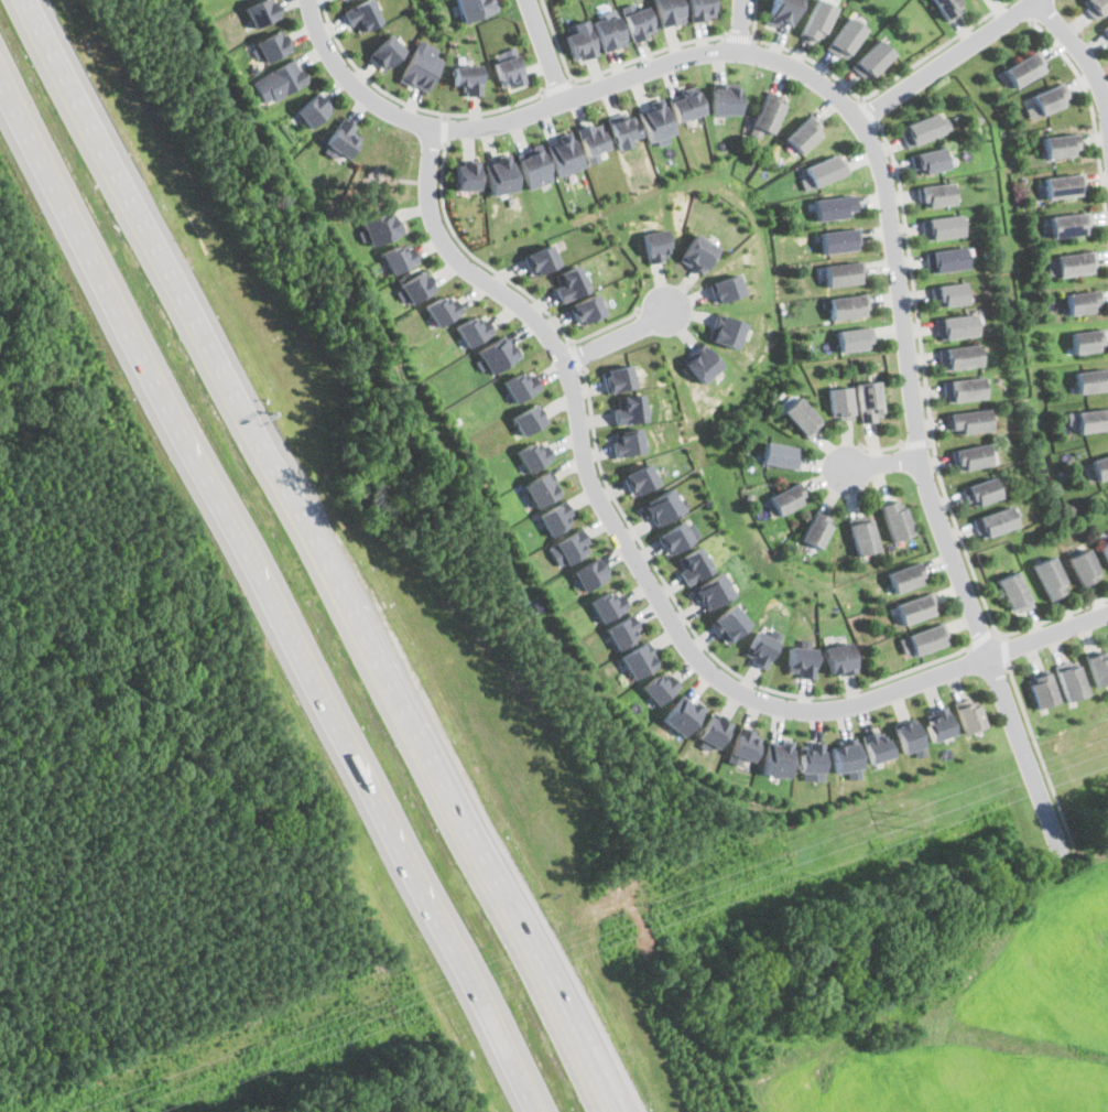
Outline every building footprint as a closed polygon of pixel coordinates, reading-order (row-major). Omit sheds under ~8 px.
[(252,26),(278,13),(270,0),(252,0),(240,7),(252,26)] [(354,35),(381,20),(371,0),(357,0),(339,11),(354,35)] [(457,6),(471,0),(490,0),(499,22),(468,34),(457,6)] [(686,19),(682,0),(653,0),(660,24),(686,19)] [(692,19),(689,0),(717,0),(719,15),(692,19)] [(792,41),(806,1),(803,0),(774,0),(764,32),(792,41)] [(945,21),(931,0),(963,0),(968,8),(945,21)] [(1098,17),(1107,9),(1107,0),(1085,0),(1098,17)] [(632,40),(655,30),(645,4),(636,9),(630,2),(618,8),(632,40)] [(797,44),(818,55),(840,13),(819,2),(797,44)] [(590,13),(605,8),(608,18),(616,14),(627,44),(606,53),(590,13)] [(562,34),(575,31),(571,20),(585,15),(597,52),(583,58),(579,50),(569,54),(562,34)] [(1107,40),(1107,21),(1099,27),(1107,40)] [(825,57),(844,69),(869,42),(849,23),(825,57)] [(249,40),(261,60),(289,47),(276,25),(249,40)] [(367,60),(385,39),(406,61),(387,85),(374,75),(377,72),(367,60)] [(1001,66),(1011,86),(1049,65),(1036,45),(1001,66)] [(851,74),(880,46),(901,65),(869,95),(851,74)] [(398,82),(401,88),(424,100),(444,64),(420,47),(398,82)] [(503,99),(529,91),(513,48),(489,56),(503,99)] [(247,82),(259,101),(274,93),(279,96),(309,83),(302,69),(295,71),(289,58),(247,82)] [(457,91),(469,90),(470,98),(482,98),(480,88),(479,60),(455,64),(457,91)] [(1030,89),(1036,115),(1065,106),(1060,80),(1030,89)] [(709,87),(728,87),(727,95),(742,97),(742,129),(711,128),(709,87)] [(292,114),(309,127),(332,107),(314,88),(292,114)] [(749,133),(773,142),(791,98),(768,88),(749,133)] [(684,134),(708,122),(697,96),(684,102),(682,94),(669,98),(684,134)] [(652,150),(680,140),(664,104),(639,115),(652,150)] [(905,122),(911,144),(954,133),(948,118),(938,118),(936,112),(905,122)] [(786,137),(799,152),(825,131),(812,115),(786,137)] [(317,148),(334,156),(338,149),(351,154),(362,139),(349,132),(352,123),(341,116),(317,148)] [(619,156),(644,149),(638,126),(628,129),(626,120),(609,126),(619,156)] [(1041,134),(1046,163),(1078,158),(1076,130),(1041,134)] [(589,172),(612,163),(602,136),(594,141),(589,132),(577,137),(589,172)] [(915,152),(916,166),(925,166),(924,173),(959,169),(957,144),(915,152)] [(547,151),(562,147),(564,154),(575,153),(585,177),(561,187),(547,151)] [(800,179),(807,174),(805,164),(840,150),(852,172),(806,191),(800,179)] [(517,158),(529,153),(530,160),(543,158),(554,188),(530,199),(517,158)] [(455,160),(464,160),(466,168),(479,166),(481,202),(456,203),(455,160)] [(495,208),(522,199),(512,170),(502,174),(498,164),(485,168),(495,208)] [(1039,185),(1082,179),(1085,196),(1077,198),(1079,209),(1043,213),(1039,185)] [(918,185),(920,207),(952,203),(950,182),(918,185)] [(814,198),(818,218),(860,216),(857,191),(814,198)] [(916,196),(952,193),(955,218),(923,222),(916,196)] [(359,220),(362,227),(356,230),(361,241),(367,239),(369,246),(404,231),(400,219),(395,222),(391,208),(359,220)] [(920,218),(922,239),(960,236),(958,214),(920,218)] [(1044,224),(1086,218),(1089,246),(1049,252),(1044,224)] [(919,233),(959,225),(964,249),(924,256),(919,233)] [(821,230),(823,255),(863,250),(860,226),(821,230)] [(640,240),(670,234),(676,259),(666,262),(669,272),(651,277),(640,240)] [(390,273),(419,260),(408,239),(380,252),(390,273)] [(529,251),(547,242),(557,266),(530,276),(524,264),(532,262),(529,251)] [(680,264),(698,244),(721,262),(704,284),(680,264)] [(922,261),(966,255),(970,283),(938,288),(937,279),(925,279),(922,261)] [(1051,264),(1089,258),(1094,273),(1088,277),(1089,287),(1054,291),(1051,264)] [(824,263),(827,288),(868,281),(865,259),(824,263)] [(398,283),(409,303),(435,288),(424,268),(398,283)] [(554,276),(574,269),(585,292),(564,300),(554,276)] [(711,288),(723,319),(753,311),(739,277),(711,288)] [(933,296),(938,322),(971,317),(967,290),(933,296)] [(435,326),(463,311),(452,291),(424,305),(435,326)] [(567,307),(593,295),(601,314),(577,325),(567,307)] [(1060,301),(1098,295),(1099,313),(1093,315),(1094,324),(1066,330),(1060,301)] [(824,306),(869,302),(870,328),(830,331),(824,306)] [(455,326),(466,346),(493,331),(481,311),(455,326)] [(973,335),(972,314),(935,317),(937,338),(973,335)] [(716,322),(748,332),(743,365),(717,355),(721,343),(709,338),(716,322)] [(933,330),(974,325),(979,355),(939,355),(933,330)] [(840,351),(871,348),(869,326),(838,329),(840,351)] [(479,358),(475,361),(479,370),(485,367),(489,374),(522,354),(515,343),(510,345),(504,334),(475,352),(479,358)] [(1066,341),(1073,368),(1100,364),(1099,354),(1105,352),(1101,335),(1066,341)] [(836,343),(872,337),(878,358),(870,358),(870,366),(841,369),(836,343)] [(978,365),(976,344),(937,347),(939,369),(978,365)] [(688,374),(699,366),(692,359),(703,349),(726,385),(707,402),(688,374)] [(939,361),(979,355),(986,380),(941,387),(939,361)] [(607,392),(636,385),(631,363),(601,370),(607,392)] [(540,388),(530,367),(502,381),(512,401),(540,388)] [(944,401),(982,398),(980,376),(942,379),(944,401)] [(1072,380),(1107,376),(1107,394),(1102,396),(1102,404),(1077,409),(1072,380)] [(941,392),(988,385),(988,411),(946,418),(941,392)] [(647,420),(642,392),(617,396),(619,408),(613,409),(617,424),(647,420)] [(858,396),(881,392),(887,433),(863,435),(858,396)] [(807,438),(823,423),(797,396),(781,410),(807,438)] [(830,401),(854,399),(858,432),(838,435),(830,401)] [(509,418),(521,435),(546,419),(534,401),(509,418)] [(947,411),(948,432),(987,430),(987,410),(947,411)] [(783,425),(800,412),(825,439),(812,457),(783,425)] [(1073,420),(1107,414),(1107,442),(1077,450),(1073,420)] [(945,424),(987,418),(993,447),(965,452),(964,444),(948,445),(945,424)] [(620,439),(612,441),(615,456),(644,451),(641,427),(619,430),(620,439)] [(543,435),(514,452),(525,472),(555,455),(543,435)] [(760,462),(798,470),(802,448),(764,441),(760,462)] [(989,464),(984,442),(953,449),(957,471),(989,464)] [(768,453),(764,478),(799,487),(805,463),(768,453)] [(952,462),(985,453),(995,481),(967,486),(966,478),(956,481),(952,462)] [(1107,475),(1107,453),(1088,460),(1094,479),(1107,475)] [(630,494),(658,484),(650,463),(622,473),(630,494)] [(1088,471),(1107,463),(1107,495),(1099,498),(1088,471)] [(532,507),(561,492),(548,468),(520,483),(532,507)] [(962,487),(969,507),(999,495),(991,476),(962,487)] [(806,501),(796,482),(768,496),(778,515),(806,501)] [(650,514),(654,525),(683,511),(672,487),(637,504),(643,516),(650,514)] [(959,497),(996,489),(1003,509),(971,522),(959,497)] [(769,508),(803,493),(811,510),(803,516),(807,526),(780,536),(769,508)] [(571,522),(565,512),(569,510),(563,498),(536,514),(548,535),(571,522)] [(973,516),(978,537),(1014,528),(1009,507),(973,516)] [(822,548),(834,520),(814,511),(802,539),(822,548)] [(884,520),(901,514),(908,527),(914,525),(923,555),(900,563),(884,520)] [(976,530),(1012,517),(1021,539),(986,553),(976,530)] [(655,535),(682,520),(693,541),(666,554),(655,535)] [(804,552),(822,520),(838,528),(828,566),(804,552)] [(557,568),(590,549),(578,528),(545,547),(557,568)] [(854,533),(875,528),(886,571),(866,575),(854,533)] [(1099,542),(1107,569),(1107,539),(1099,542)] [(678,571),(685,585),(713,569),(698,544),(676,559),(682,569),(678,571)] [(1098,557),(1107,551),(1107,573),(1098,557)] [(582,591),(607,575),(595,555),(569,571),(582,591)] [(1065,569),(1085,558),(1104,589),(1084,601),(1065,569)] [(886,576),(914,565),(922,586),(892,595),(886,576)] [(1032,574),(1053,565),(1067,596),(1062,600),(1065,613),(1051,618),(1032,574)] [(687,590),(695,601),(699,598),(706,611),(734,594),(720,571),(687,590)] [(996,594),(1017,584),(1034,619),(1014,630),(996,594)] [(599,622),(627,606),(615,586),(587,601),(599,622)] [(893,607),(923,596),(932,615),(900,628),(893,607)] [(749,623),(731,603),(708,623),(725,644),(749,623)] [(615,648),(641,633),(629,612),(602,627),(615,648)] [(768,667),(780,633),(757,624),(745,659),(768,667)] [(899,638),(934,626),(942,647),(906,660),(899,638)] [(658,663),(644,639),(618,655),(631,678),(658,663)] [(747,662),(761,641),(781,651),(765,685),(752,677),(757,669),(747,662)] [(828,675),(854,672),(851,642),(824,646),(828,675)] [(828,660),(851,656),(860,687),(834,693),(828,660)] [(799,693),(801,683),(789,681),(793,657),(821,660),(819,695),(799,693)] [(1101,665),(1107,662),(1107,703),(1102,705),(1085,663),(1098,658),(1101,665)] [(678,685),(663,667),(640,687),(655,704),(678,685)] [(1056,681),(1079,672),(1094,712),(1071,720),(1056,681)] [(1028,688),(1049,682),(1063,721),(1044,727),(1028,688)] [(660,719),(681,736),(702,710),(681,692),(660,719)] [(953,701),(965,733),(985,725),(973,694),(953,701)] [(955,733),(946,705),(923,713),(932,741),(955,733)] [(696,745),(706,749),(709,745),(715,748),(730,722),(710,711),(695,736),(699,739),(696,745)] [(893,725),(903,753),(913,749),(915,757),(926,753),(913,717),(893,725)] [(751,762),(761,734),(737,725),(725,760),(737,764),(739,757),(751,762)] [(870,763),(892,755),(882,726),(860,734),(870,763)] [(849,779),(862,776),(855,737),(828,743),(835,773),(847,769),(849,779)] [(760,773),(786,777),(792,744),(765,739),(760,773)] [(799,742),(799,780),(824,779),(823,742),(799,742)]
